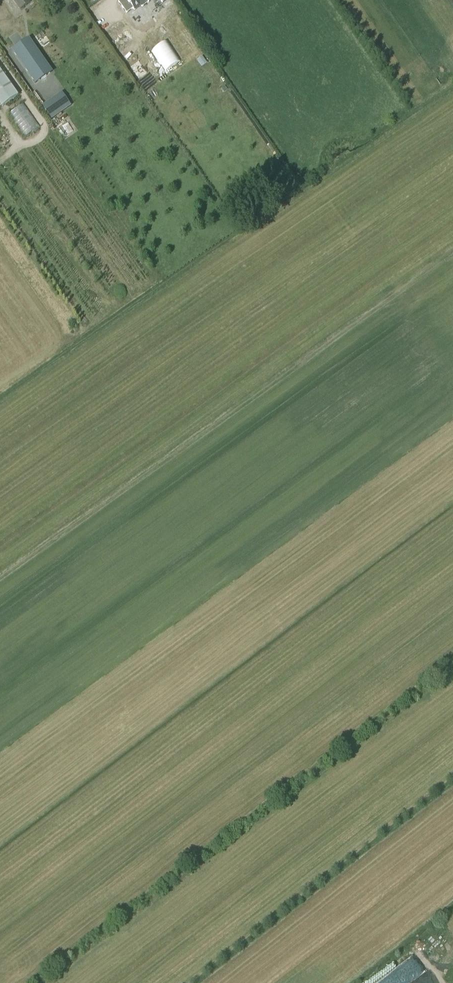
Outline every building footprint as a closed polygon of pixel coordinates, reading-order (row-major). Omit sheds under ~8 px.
[(30,2),(29,0),(13,0),(20,10),(30,2)] [(53,73),(46,64),(29,40),(13,51),(36,85),(53,73)] [(202,56),(197,60),(202,66),(207,63),(202,56)] [(18,96),(0,71),(0,105),(2,108),(18,96)]
